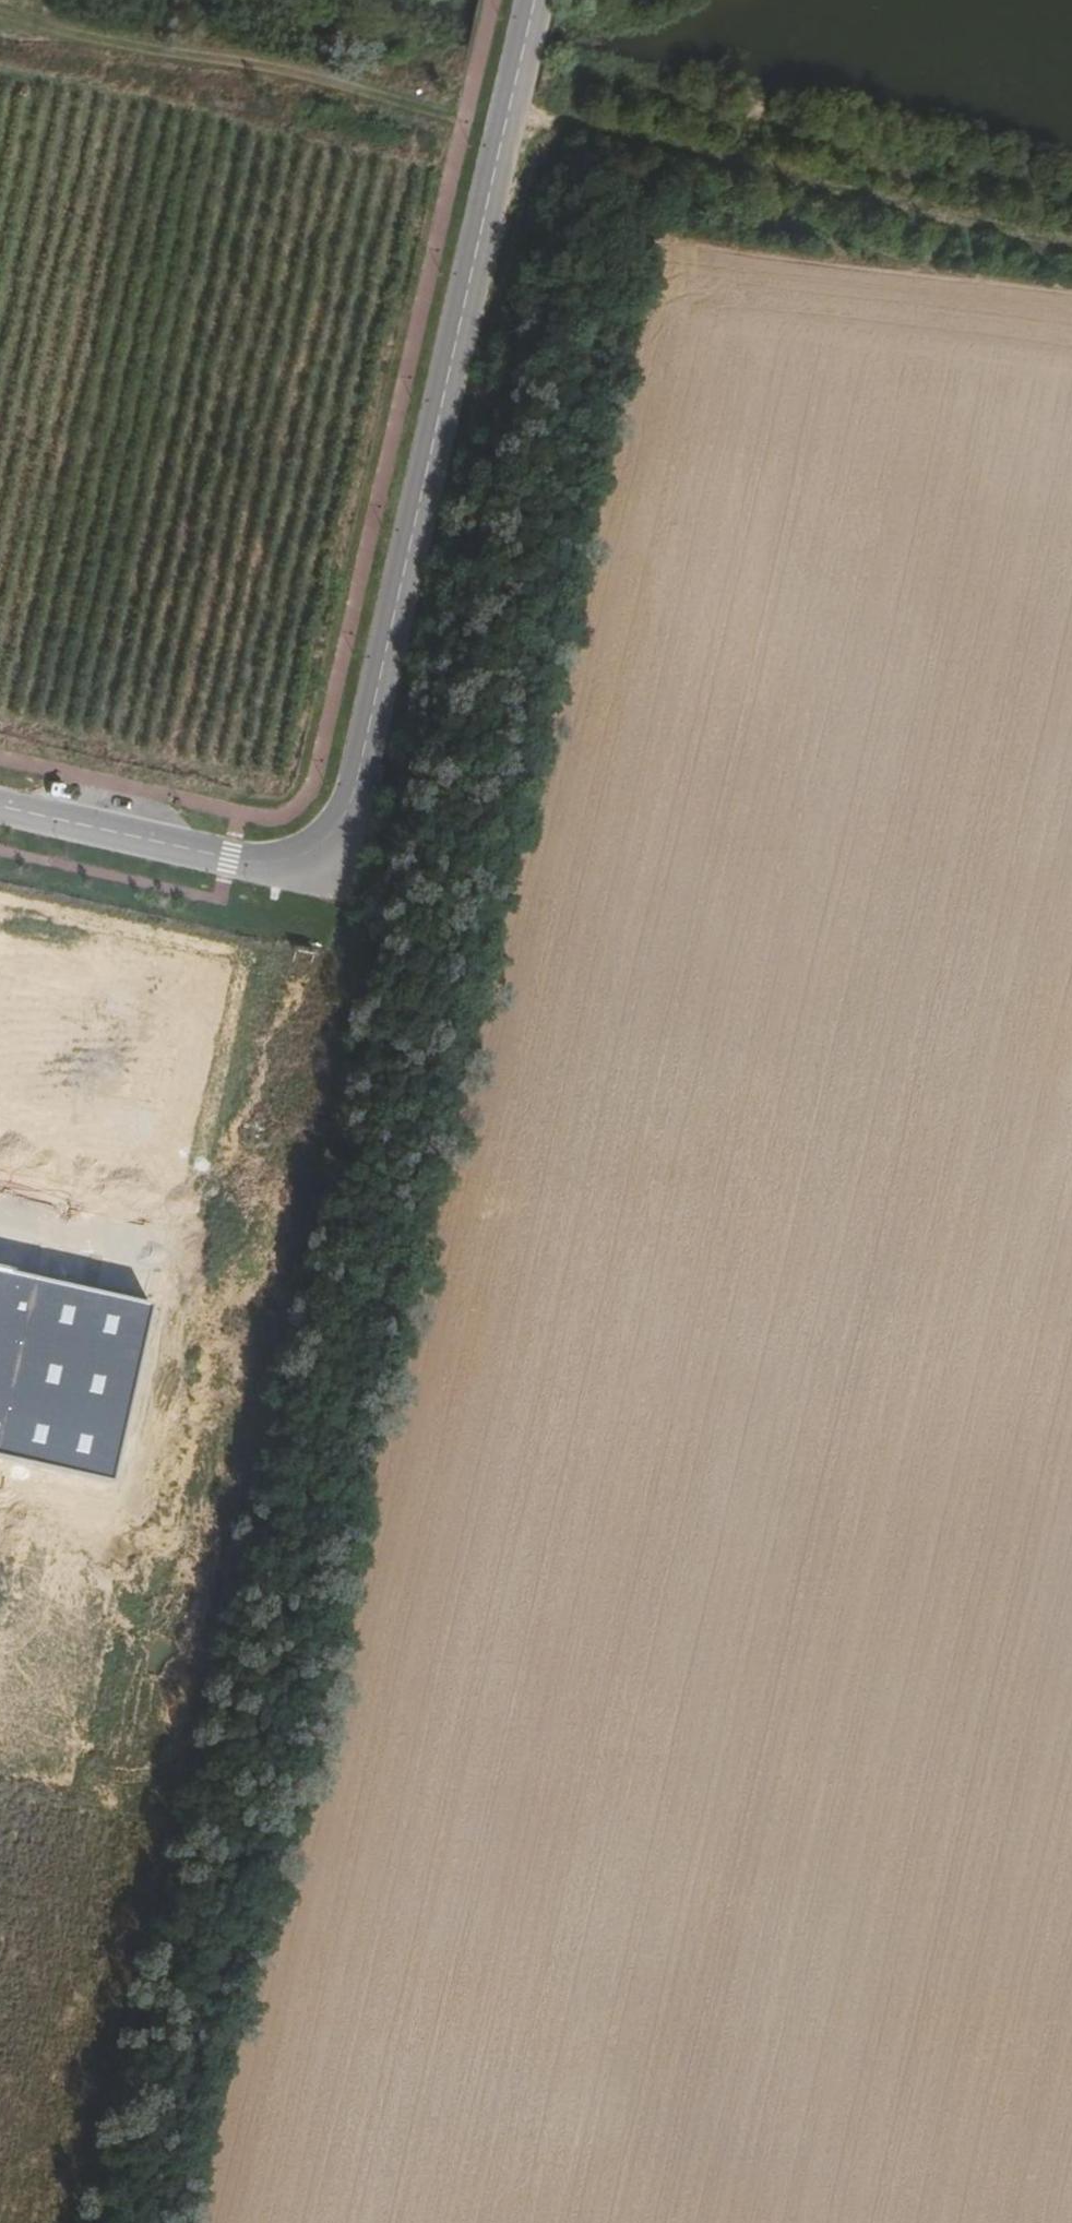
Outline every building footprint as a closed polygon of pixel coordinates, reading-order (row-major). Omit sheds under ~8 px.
[(147,1305),(0,1271),(0,1457),(106,1481),(147,1305)]
